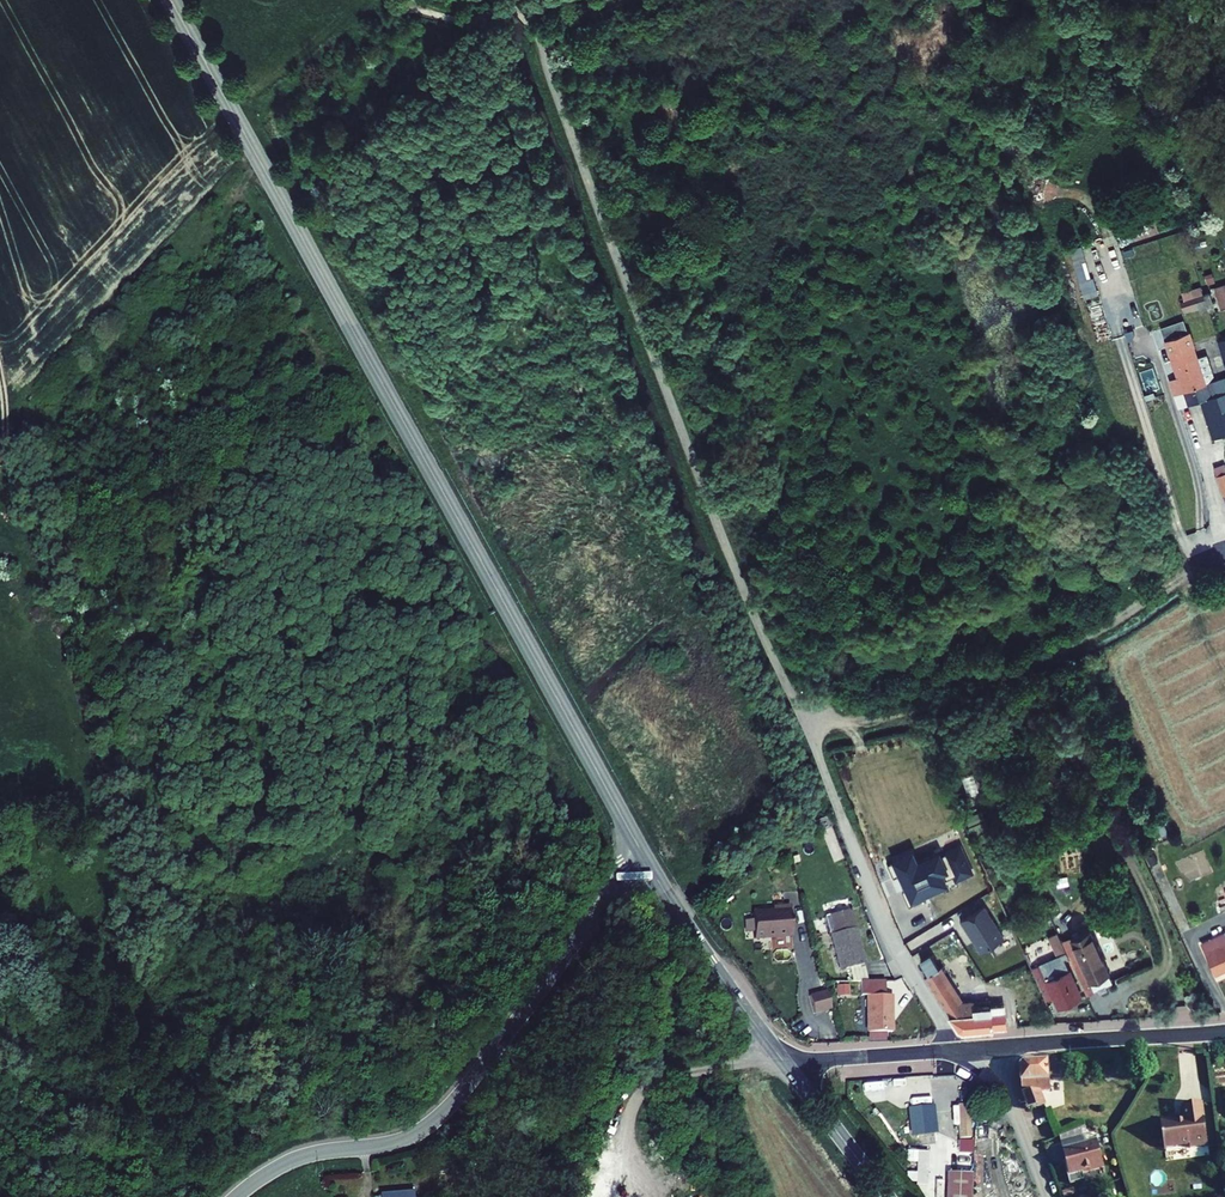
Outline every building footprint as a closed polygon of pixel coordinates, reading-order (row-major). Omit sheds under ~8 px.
[(1070,248),(1075,268),(1088,265),(1083,245),(1070,248)] [(1092,276),(1078,280),(1083,298),(1098,294),(1092,276)] [(1220,308),(1224,306),(1224,283),(1213,286),(1220,308)] [(1200,285),(1179,292),(1185,308),(1205,301),(1200,285)] [(1162,348),(1166,362),(1178,400),(1201,392),(1185,340),(1162,348)] [(1224,347),(1214,350),(1224,384),(1224,386),(1224,349),(1224,347)] [(1204,391),(1220,442),(1224,441),(1224,386),(1224,384),(1204,391)] [(1178,400),(1182,414),(1196,409),(1204,434),(1214,432),(1218,443),(1220,442),(1204,391),(1201,392),(1178,400)] [(1216,506),(1224,503),(1224,490),(1221,479),(1209,484),(1216,506)] [(961,778),(967,795),(978,791),(973,774),(961,778)] [(980,850),(932,875),(940,890),(951,884),(987,865),(980,850)] [(958,899),(994,880),(987,865),(951,884),(958,899)] [(772,880),(793,881),(793,869),(773,868),(772,880)] [(898,912),(930,895),(923,880),(891,897),(898,912)] [(938,909),(958,899),(951,884),(940,890),(930,895),(938,909)] [(898,912),(928,968),(940,961),(942,965),(942,964),(953,959),(929,914),(938,909),(930,895),(898,912)] [(853,953),(837,901),(815,909),(813,903),(802,903),(811,929),(820,925),(832,960),(838,958),(842,971),(847,970),(858,970),(852,953),(853,953)] [(750,910),(752,936),(790,934),(788,904),(771,905),(771,909),(750,910)] [(1104,981),(1123,972),(1103,929),(1084,938),(1104,981)] [(1068,963),(1076,959),(1068,941),(1060,945),(1068,963)] [(1207,952),(1219,974),(1224,971),(1224,942),(1207,952)] [(959,1024),(1000,1027),(1002,1004),(962,1001),(942,964),(942,965),(940,961),(928,968),(926,969),(959,1024)] [(1075,1007),(1088,1001),(1071,966),(1041,980),(1052,1005),(1059,1001),(1063,1008),(1073,1003),(1075,1007)] [(858,970),(847,970),(849,986),(857,986),(859,1024),(883,1023),(882,986),(873,986),(873,970),(858,970)] [(833,996),(828,979),(811,985),(816,1002),(833,996)] [(1038,1089),(1050,1087),(1049,1073),(1057,1072),(1056,1055),(1025,1058),(1019,1083),(1028,1108),(1045,1104),(1038,1089)] [(952,1104),(952,1124),(958,1124),(958,1137),(971,1138),(972,1105),(952,1104)] [(1207,1148),(1201,1104),(1180,1106),(1182,1121),(1173,1122),(1173,1118),(1156,1120),(1160,1150),(1187,1146),(1187,1151),(1207,1148)] [(938,1112),(913,1115),(916,1140),(941,1137),(938,1112)] [(1083,1144),(1080,1132),(1059,1137),(1070,1184),(1083,1180),(1081,1173),(1104,1168),(1096,1141),(1083,1144)] [(970,1165),(971,1143),(960,1143),(960,1165),(970,1165)] [(949,1175),(948,1196),(972,1196),(972,1176),(949,1175)] [(386,1190),(388,1196),(422,1196),(420,1184),(386,1190)]
